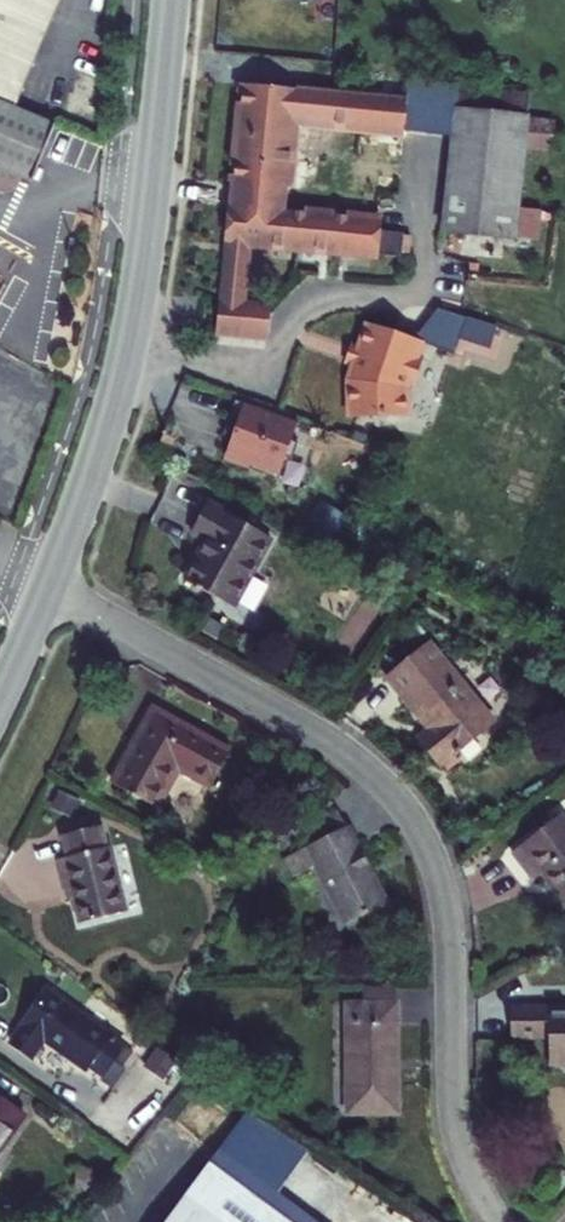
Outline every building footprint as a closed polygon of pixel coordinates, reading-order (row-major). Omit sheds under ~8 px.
[(13,104),(57,0),(0,0),(0,98),(13,104)] [(408,83),(406,101),(404,132),(451,136),(454,110),(456,87),(408,83)] [(240,86),(226,244),(410,259),(411,247),(403,246),(403,236),(379,234),(380,221),(347,218),(340,217),(305,214),(285,212),(294,122),(404,132),(406,101),(240,86)] [(525,117),(528,93),(456,87),(454,110),(525,117)] [(0,104),(0,170),(30,183),(52,127),(0,104)] [(451,136),(443,231),(515,238),(518,209),(525,117),(454,110),(451,136)] [(305,214),(340,217),(340,210),(306,207),(305,214)] [(518,209),(515,238),(539,241),(541,210),(518,209)] [(347,218),(380,221),(380,213),(349,210),(347,218)] [(246,245),(226,244),(222,291),(242,293),(246,245)] [(241,306),(242,293),(222,291),(219,335),(267,339),(269,308),(241,306)] [(417,346),(368,330),(361,351),(350,347),(343,368),(354,372),(350,384),(348,421),(400,423),(401,395),(403,388),(412,391),(421,366),(412,363),(417,346)] [(297,429),(235,405),(228,422),(236,425),(224,456),(250,467),(247,474),(274,485),(283,462),(290,465),(296,448),(290,446),(297,429)] [(183,582),(231,610),(270,540),(206,503),(190,534),(205,542),(183,582)] [(430,647),(388,681),(428,731),(418,739),(439,765),(490,724),(430,647)] [(229,754),(151,710),(110,785),(155,810),(177,774),(210,790),(229,754)] [(296,830),(305,848),(345,830),(336,811),(296,830)] [(511,853),(533,881),(543,875),(564,901),(564,824),(559,816),(511,853)] [(72,902),(78,924),(123,914),(108,849),(104,850),(100,828),(64,836),(70,858),(56,861),(61,885),(69,882),(72,902)] [(344,925),(385,905),(347,828),(345,830),(305,848),(285,858),(295,877),(315,867),(344,925)] [(66,903),(72,902),(69,882),(61,885),(66,903)] [(87,1068),(102,1078),(103,1079),(114,1064),(125,1049),(45,991),(9,1043),(32,1059),(43,1043),(84,1071),(87,1068)] [(345,1113),(394,1113),(394,1069),(390,1068),(389,1025),(393,1025),(393,1005),(345,1006),(345,1113)] [(509,1008),(509,1041),(548,1041),(548,1066),(564,1065),(564,1008),(509,1008)] [(103,1079),(102,1078),(98,1084),(110,1092),(125,1072),(114,1064),(103,1079)] [(22,1113),(0,1097),(0,1143),(22,1113)] [(131,1136),(125,1112),(102,1118),(108,1142),(131,1136)] [(91,1188),(91,1169),(73,1169),(73,1188),(91,1188)] [(183,1196),(164,1221),(218,1221),(183,1196)]
